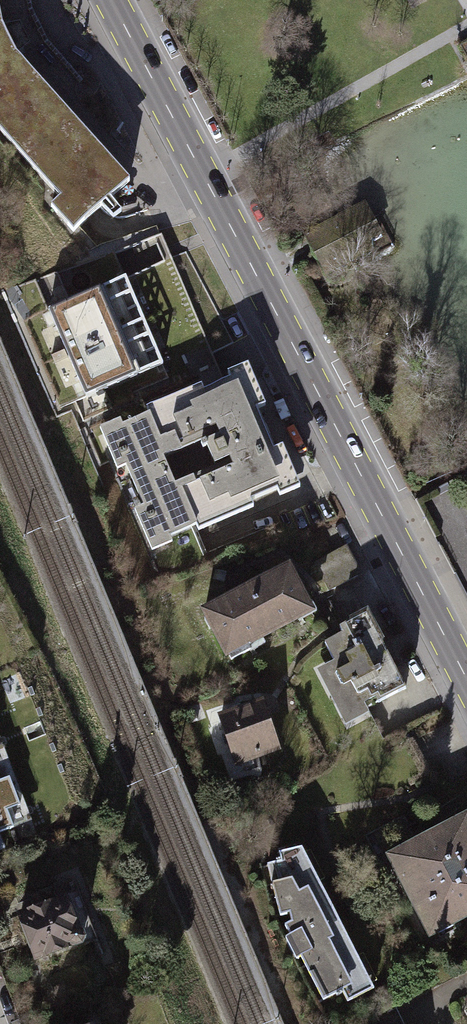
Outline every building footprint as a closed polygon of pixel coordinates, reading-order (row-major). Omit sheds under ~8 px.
[(0,15),(0,137),(63,205),(50,215),(74,236),(134,186),(16,57),(3,32),(0,15)] [(456,46),(466,63),(466,39),(456,46)] [(356,207),(303,232),(324,278),(386,249),(364,203),(356,207)] [(122,268),(49,301),(90,391),(173,354),(137,273),(169,259),(166,252),(157,232),(114,251),(122,268)] [(253,376),(103,439),(153,556),(303,493),(253,376)] [(343,546),(313,561),(328,591),(358,575),(343,546)] [(227,573),(215,570),(212,579),(225,583),(227,573)] [(238,599),(200,618),(224,666),(317,621),(293,572),(238,599)] [(333,666),(313,676),(342,731),(413,693),(372,615),(320,642),(333,666)] [(238,712),(219,718),(236,769),(283,755),(266,703),(238,712)] [(30,818),(0,741),(0,830),(30,818)] [(389,856),(430,934),(466,915),(466,815),(389,856)] [(281,871),(264,869),(277,921),(324,1009),(340,999),(346,1010),(378,996),(332,907),(306,856),(281,859),(281,871)] [(78,887),(18,907),(35,955),(41,974),(101,954),(78,887)]
